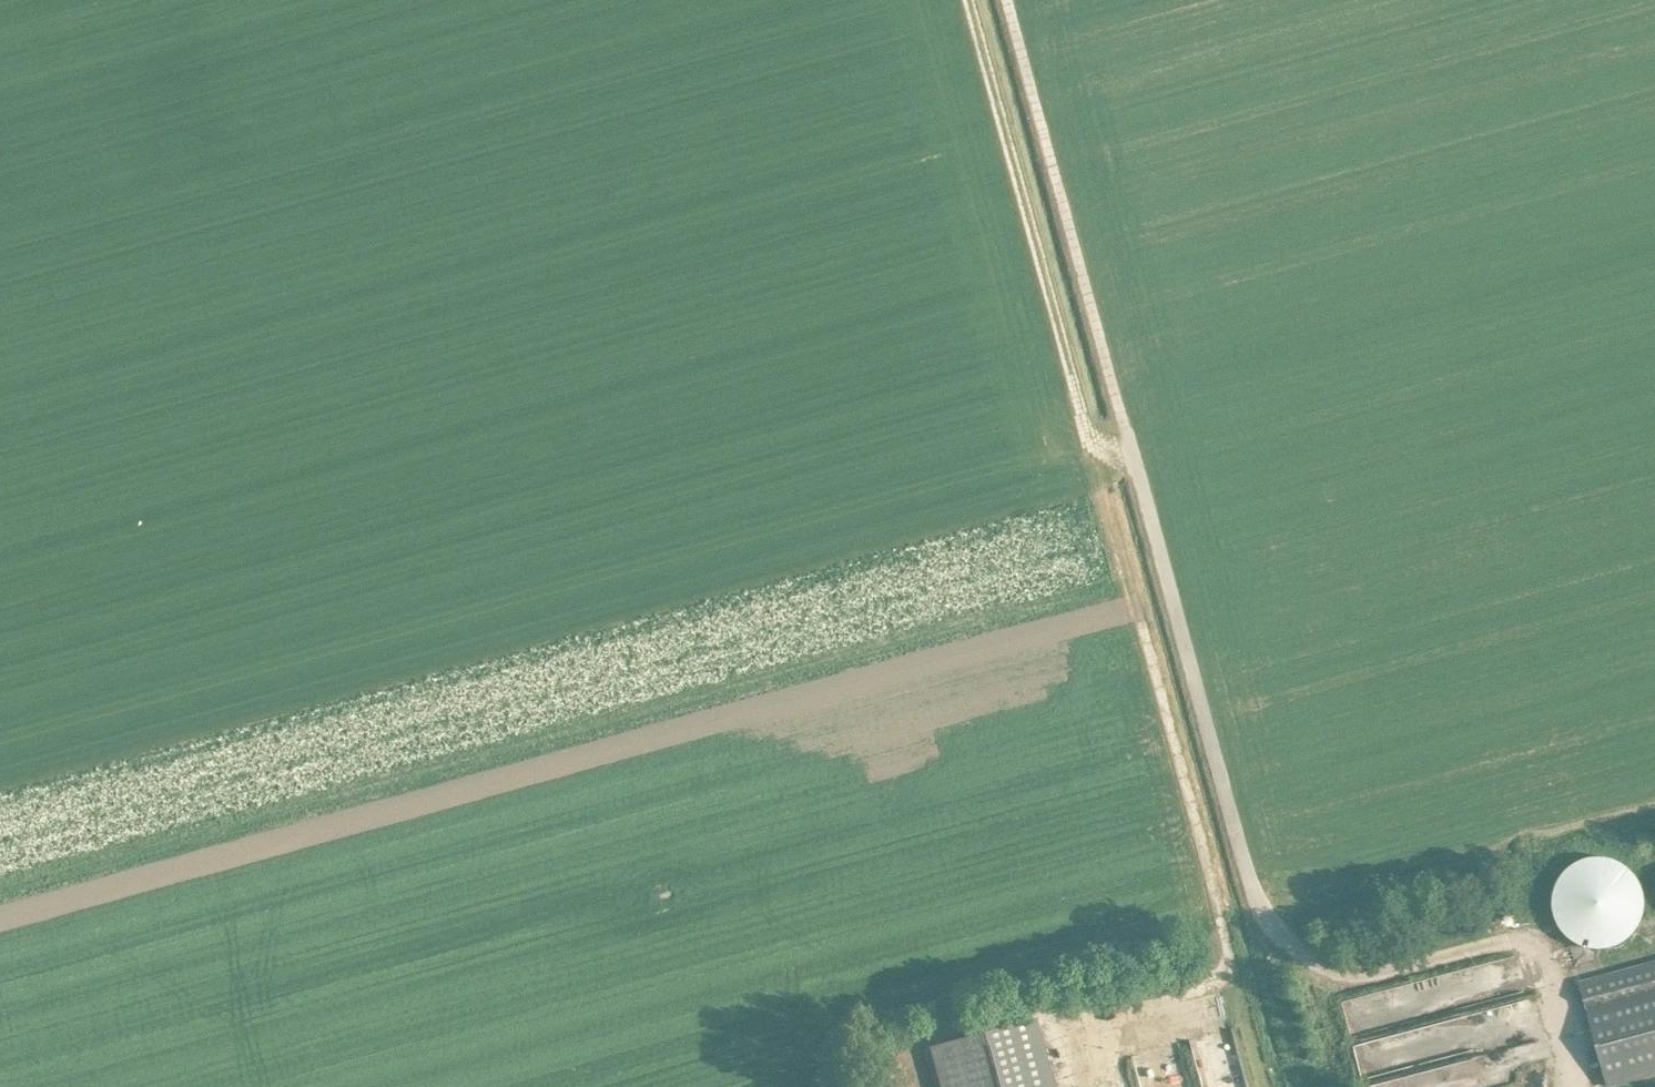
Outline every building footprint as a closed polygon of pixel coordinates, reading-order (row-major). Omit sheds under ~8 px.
[(1554,923),(1558,930),(1564,935),(1570,939),(1577,943),(1584,945),(1592,946),(1600,945),(1608,944),(1615,940),(1622,936),(1627,930),(1632,924),(1636,917),(1636,916),(1638,908),(1639,900),(1638,892),(1636,885),(1632,877),(1628,871),(1622,865),(1616,861),(1608,857),(1601,855),(1593,855),(1585,856),(1577,858),(1570,861),(1564,866),(1558,871),(1553,878),(1550,885),(1548,893),(1548,901),(1548,909),(1550,916),(1554,923)] [(1654,1069),(1654,957),(1576,978),(1604,1083),(1654,1069)] [(1324,989),(1332,1030),(1334,1029),(1343,1072),(1344,1071),(1348,1086),(1400,1086),(1395,1064),(1459,1050),(1457,1040),(1423,1047),(1416,1013),(1375,1021),(1373,1010),(1417,1000),(1411,971),(1368,980),(1324,989)] [(1482,973),(1465,978),(1469,990),(1486,985),(1482,973)] [(1212,1001),(1156,1003),(1112,1017),(1116,1030),(1117,1052),(1131,1051),(1158,1043),(1182,1042),(1194,1038),(1196,1038),(1215,1031),(1214,1008),(1212,1001)] [(1030,1015),(924,1044),(936,1086),(1050,1086),(1030,1015)] [(1106,1030),(1085,1032),(1086,1058),(1108,1057),(1106,1030)] [(917,1031),(908,1035),(921,1071),(931,1067),(917,1031)] [(1207,1077),(1232,1075),(1228,1035),(1203,1037),(1207,1077)] [(1188,1074),(1205,1070),(1198,1041),(1181,1045),(1188,1074)]
